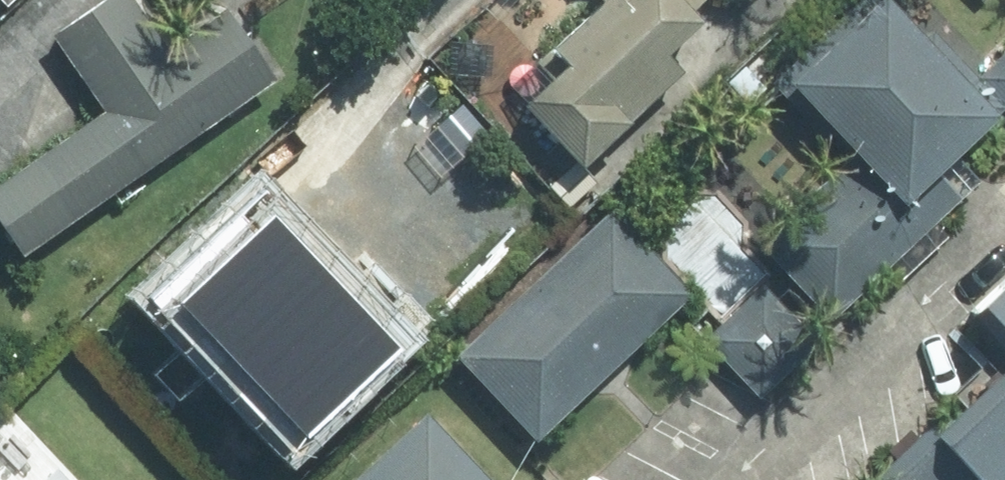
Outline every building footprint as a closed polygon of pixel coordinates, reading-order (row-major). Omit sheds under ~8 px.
[(18,256),(276,83),(225,9),(173,43),(144,0),(86,0),(41,30),(98,115),(0,181),(0,228),(18,256)] [(721,0),(582,0),(502,80),(581,157),(730,8),(721,0)] [(756,235),(831,315),(934,218),(908,190),(998,105),(1004,112),(1004,46),(974,76),(902,0),(871,0),(782,83),(846,151),(756,235)] [(359,362),(487,226),(367,115),(239,250),(359,362)] [(606,205),(453,350),(535,436),(688,291),(606,205)] [(975,301),(1004,333),(1004,272),(975,301)] [(759,280),(702,331),(758,393),(815,342),(759,280)] [(892,479),(1004,479),(1004,372),(892,479)] [(420,408),(342,479),(488,479),(420,408)] [(0,412),(0,479),(65,479),(0,412)]
